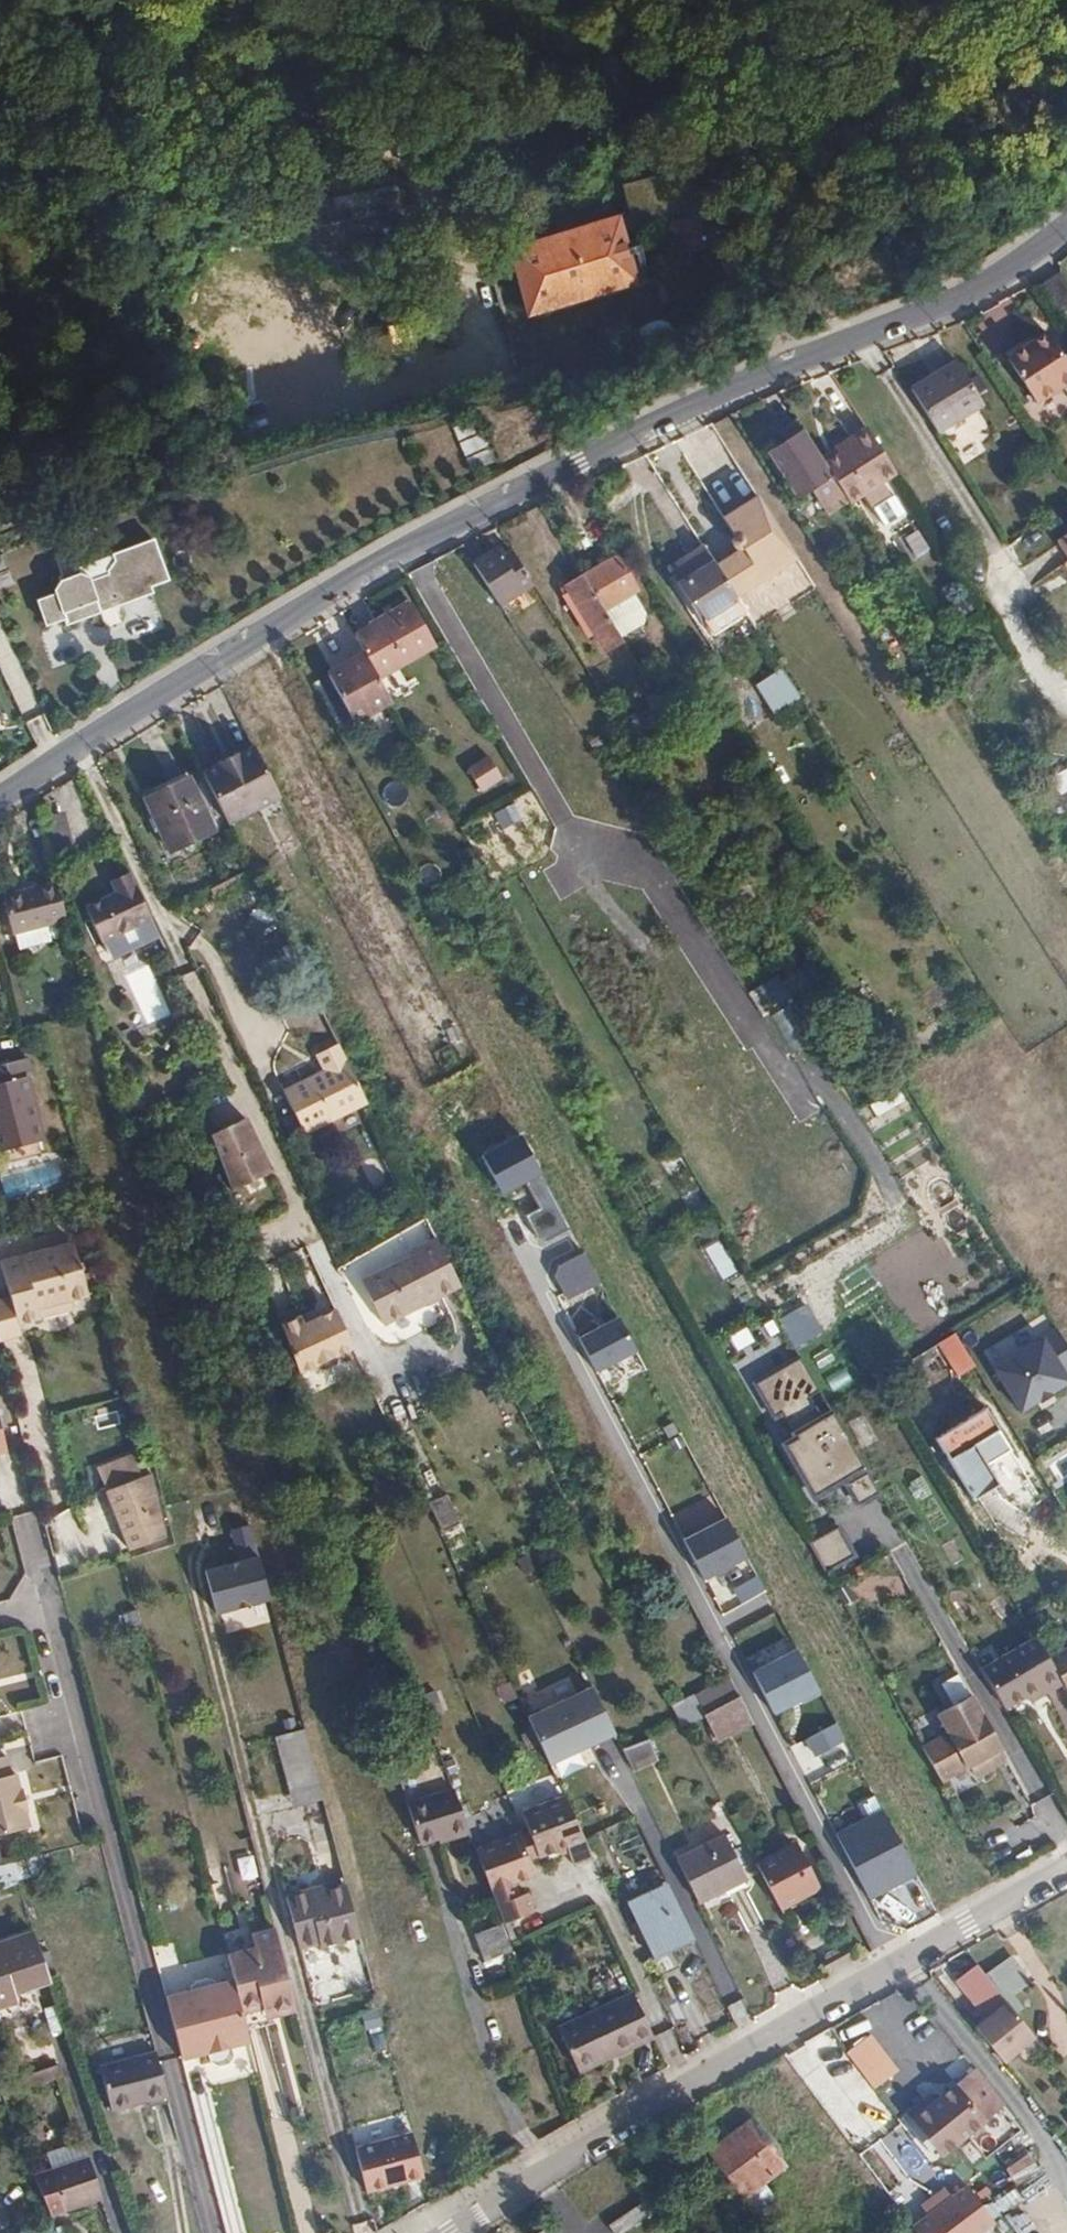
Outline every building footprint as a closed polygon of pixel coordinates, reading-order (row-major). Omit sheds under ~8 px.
[(616,220),(509,251),(528,314),(635,283),(630,269),(645,265),(639,248),(625,252),(616,220)] [(1038,285),(1056,312),(1066,306),(1066,287),(1057,272),(1038,285)] [(975,323),(991,353),(1015,341),(999,311),(975,323)] [(1006,356),(1034,403),(1066,382),(1066,360),(1048,331),(1006,356)] [(954,359),(908,387),(935,429),(980,402),(954,359)] [(444,423),(456,455),(481,446),(469,414),(444,423)] [(782,441),(766,451),(796,497),(807,490),(823,514),(843,501),(828,477),(827,478),(791,422),(776,432),(782,441)] [(825,468),(848,506),(863,497),(871,511),(891,497),(883,484),(897,475),(867,429),(832,451),(838,460),(825,468)] [(832,451),(819,459),(825,468),(838,460),(832,451)] [(912,557),(926,547),(914,528),(900,537),(912,557)] [(1054,540),(1066,559),(1066,531),(1054,540)] [(676,574),(679,578),(684,574),(702,603),(733,583),(703,537),(673,556),(682,571),(676,574)] [(495,547),(469,562),(495,604),(531,583),(516,559),(505,565),(498,554),(495,547)] [(510,548),(498,554),(505,565),(516,559),(510,548)] [(613,553),(579,573),(599,606),(628,588),(633,586),(613,553)] [(667,559),(676,574),(682,571),(673,556),(667,559)] [(50,593),(33,598),(41,620),(58,614),(61,623),(99,610),(97,604),(116,597),(106,573),(88,579),(87,576),(76,573),(58,579),(49,591),(50,593)] [(599,606),(579,573),(561,584),(589,632),(600,650),(618,639),(615,633),(599,606)] [(684,574),(679,578),(709,625),(714,623),(702,603),(684,574)] [(714,623),(745,603),(733,583),(702,603),(714,623)] [(584,636),(589,632),(561,584),(556,587),(584,636)] [(599,606),(615,633),(639,621),(640,607),(628,588),(599,606)] [(113,603),(98,612),(107,627),(122,618),(113,603)] [(353,634),(363,652),(375,675),(429,646),(406,605),(353,634)] [(54,632),(57,650),(80,646),(77,628),(54,632)] [(363,652),(326,671),(352,719),(388,699),(375,675),(363,652)] [(755,676),(765,692),(791,676),(781,660),(755,676)] [(775,707),(800,690),(791,676),(765,692),(775,707)] [(254,806),(279,794),(254,744),(240,751),(243,756),(232,762),(254,806)] [(228,754),(232,762),(243,756),(240,751),(238,748),(228,754)] [(221,768),(232,762),(228,754),(216,760),(218,762),(221,768)] [(483,754),(463,765),(475,785),(494,774),(483,754)] [(227,820),(254,806),(232,762),(221,768),(218,762),(202,771),(227,820)] [(1060,793),(1066,788),(1066,768),(1066,767),(1050,777),(1060,793)] [(202,771),(201,768),(187,776),(214,826),(227,820),(202,771)] [(214,826),(187,776),(143,799),(170,849),(183,842),(194,836),(214,826)] [(64,813),(40,819),(52,865),(76,858),(64,813)] [(194,836),(183,842),(188,850),(199,844),(194,836)] [(108,881),(110,886),(129,877),(126,871),(108,881)] [(113,893),(104,897),(122,953),(157,936),(129,877),(110,886),(113,893)] [(56,881),(0,896),(0,908),(6,934),(66,919),(56,881)] [(122,953),(104,897),(84,909),(100,944),(102,943),(110,959),(122,953)] [(274,916),(266,902),(247,913),(254,927),(274,916)] [(748,1053),(739,1059),(744,1066),(753,1061),(748,1053)] [(0,1063),(0,1150),(41,1139),(24,1073),(29,1071),(25,1057),(0,1063)] [(305,1132),(367,1101),(346,1057),(283,1089),(305,1132)] [(230,1189),(269,1171),(245,1120),(206,1138),(230,1189)] [(686,1209),(703,1203),(696,1186),(680,1191),(686,1209)] [(350,1283),(395,1254),(384,1237),(336,1268),(374,1327),(377,1325),(350,1283)] [(460,1285),(436,1238),(413,1251),(416,1256),(395,1267),(394,1266),(363,1282),(384,1325),(460,1285)] [(0,1257),(0,1261),(15,1322),(38,1316),(36,1307),(88,1293),(74,1239),(0,1257)] [(911,1339),(946,1319),(933,1297),(898,1317),(911,1339)] [(300,1316),(281,1324),(298,1371),(353,1347),(335,1308),(303,1321),(300,1316)] [(616,1315),(577,1337),(597,1373),(636,1351),(616,1315)] [(947,1322),(930,1332),(950,1365),(967,1355),(947,1322)] [(743,1326),(725,1333),(731,1349),(749,1342),(743,1326)] [(989,1360),(1012,1410),(1066,1384),(1066,1375),(1047,1333),(989,1360)] [(799,1355),(749,1381),(807,1495),(857,1469),(799,1355)] [(977,1403),(929,1433),(966,1495),(991,1480),(966,1439),(990,1424),(977,1403)] [(156,1473),(117,1483),(134,1546),(173,1535),(156,1473)] [(437,1532),(459,1522),(444,1491),(423,1501),(437,1532)] [(746,1558),(727,1520),(683,1541),(701,1580),(746,1558)] [(183,1542),(203,1616),(267,1599),(248,1525),(183,1542)] [(836,1527),(807,1540),(819,1567),(848,1554),(836,1527)] [(1031,1635),(980,1665),(1003,1706),(1025,1693),(1041,1684),(1044,1688),(1058,1680),(1044,1657),(1031,1635)] [(1044,1657),(1058,1680),(1064,1690),(1066,1688),(1066,1643),(1044,1657)] [(818,1690),(797,1650),(752,1673),(773,1714),(818,1690)] [(671,1703),(682,1724),(704,1713),(739,1695),(729,1675),(671,1703)] [(1041,1684),(1025,1693),(1028,1698),(1044,1688),(1041,1684)] [(592,1686),(527,1717),(549,1764),(615,1733),(592,1686)] [(1001,1746),(970,1694),(936,1713),(947,1732),(921,1746),(940,1780),(968,1765),(973,1774),(978,1775),(992,1767),(993,1763),(988,1754),(1001,1746)] [(716,1736),(751,1718),(739,1695),(704,1713),(716,1736)] [(846,1742),(836,1724),(806,1739),(815,1757),(846,1742)] [(306,1736),(281,1743),(295,1795),(320,1788),(306,1736)] [(649,1737),(622,1748),(633,1770),(659,1759),(649,1737)] [(1006,1755),(1001,1746),(988,1754),(993,1763),(1006,1755)] [(0,1763),(0,1842),(29,1834),(25,1817),(28,1816),(22,1795),(19,1796),(15,1779),(11,1781),(6,1762),(0,1763)] [(410,1801),(422,1841),(438,1835),(450,1830),(452,1835),(468,1829),(452,1785),(410,1801)] [(599,1871),(563,1795),(523,1810),(529,1828),(545,1871),(564,1864),(573,1861),(575,1867),(579,1878),(599,1871)] [(916,1874),(881,1807),(835,1831),(870,1898),(916,1874)] [(529,1828),(518,1832),(534,1875),(545,1871),(529,1828)] [(450,1830),(438,1835),(440,1840),(452,1835),(450,1830)] [(475,1847),(499,1912),(502,1921),(534,1910),(527,1892),(520,1895),(513,1897),(509,1884),(515,1882),(534,1875),(518,1832),(475,1847)] [(725,1836),(676,1859),(696,1902),(746,1877),(725,1836)] [(755,1863),(779,1907),(817,1887),(793,1842),(755,1863)] [(40,1861),(10,1869),(16,1888),(46,1880),(40,1861)] [(566,1870),(575,1867),(573,1861),(564,1864),(566,1870)] [(0,1872),(0,1892),(16,1888),(10,1869),(0,1872)] [(513,1897),(520,1895),(515,1882),(509,1884),(513,1897)] [(318,1897),(330,1943),(359,1935),(345,1884),(320,1891),(322,1896),(318,1897)] [(318,1897),(317,1892),(306,1895),(307,1901),(318,1897)] [(299,1952),(330,1943),(318,1897),(307,1901),(286,1907),(299,1952)] [(670,1897),(633,1915),(653,1955),(689,1938),(670,1897)] [(480,1960),(504,1951),(493,1924),(469,1933),(480,1960)] [(234,1988),(243,2022),(273,2015),(276,2025),(299,2019),(278,1937),(254,1943),(257,1955),(228,1963),(234,1988)] [(50,1996),(35,1949),(0,1961),(0,2023),(8,2020),(6,2012),(33,2003),(50,1996)] [(1008,1951),(985,1969),(1005,1995),(1028,1977),(1008,1951)] [(985,1969),(979,1961),(956,1979),(986,2018),(977,2024),(1004,2059),(1035,2035),(1005,1995),(985,1969)] [(190,1997),(165,2003),(181,2065),(207,2061),(210,2070),(218,2075),(230,2073),(235,2064),(232,2054),(250,2050),(243,2022),(234,1988),(215,1992),(214,1988),(207,1985),(196,1988),(190,1993),(190,1997)] [(580,2074),(653,2037),(632,1993),(558,2030),(580,2074)] [(42,2027),(33,2003),(6,2012),(8,2020),(0,2023),(0,2041),(42,2027)] [(906,2059),(878,2023),(855,2041),(883,2077),(906,2059)] [(108,2120),(166,2105),(154,2062),(97,2078),(108,2120)] [(1005,2104),(975,2066),(912,2115),(942,2153),(1005,2104)] [(858,2155),(889,2196),(926,2168),(894,2127),(858,2155)] [(410,2132),(353,2147),(364,2189),(421,2174),(410,2132)] [(792,2178),(758,2132),(719,2161),(753,2207),(775,2191),(792,2178)] [(49,2197),(87,2185),(74,2144),(37,2156),(49,2197)] [(1030,2153),(1007,2167),(1017,2183),(1040,2168),(1030,2153)] [(968,2185),(950,2198),(944,2190),(922,2206),(928,2214),(913,2225),(919,2232),(980,2232),(995,2222),(968,2185)] [(775,2191),(753,2207),(764,2221),(785,2205),(775,2191)] [(608,2223),(615,2232),(620,2232),(657,2210),(649,2198),(608,2223)]
